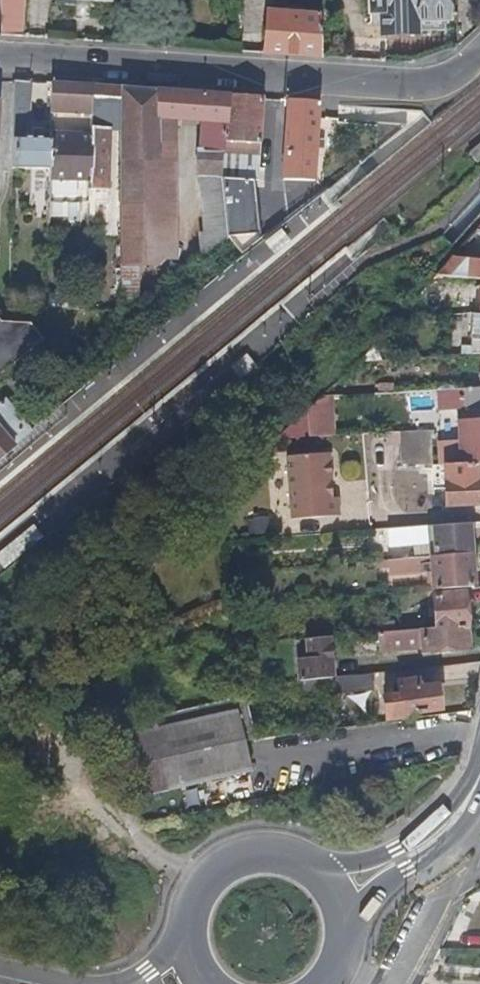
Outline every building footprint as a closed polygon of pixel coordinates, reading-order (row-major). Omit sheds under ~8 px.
[(20,37),(23,0),(0,0),(0,35),(20,37)] [(370,14),(382,14),(383,37),(413,37),(415,32),(444,33),(444,23),(446,23),(446,0),(370,0),(370,14)] [(264,54),(321,58),(321,15),(266,13),(264,54)] [(26,116),(31,82),(25,82),(15,82),(14,115),(26,116)] [(92,109),(93,86),(71,85),(50,83),(49,106),(81,107),(92,109)] [(121,110),(122,88),(93,86),(92,109),(91,136),(89,174),(88,190),(105,191),(107,128),(101,127),(101,109),(121,110)] [(217,136),(215,95),(151,90),(122,88),(121,110),(121,130),(122,175),(123,267),(123,273),(177,273),(175,172),(175,123),(191,123),(194,171),(196,215),(197,241),(222,241),(222,240),(219,178),(217,136)] [(254,136),(256,97),(237,96),(215,95),(217,136),(254,138),(254,136)] [(312,116),(312,101),(297,100),(280,99),(276,180),(309,183),(311,147),(312,116)] [(89,174),(91,136),(49,134),(49,141),(48,151),(48,180),(76,182),(76,202),(87,202),(88,190),(89,174)] [(251,179),(254,138),(217,136),(219,178),(240,179),(251,179)] [(49,141),(13,140),(12,170),(30,171),(30,181),(48,182),(48,180),(48,151),(49,141)] [(241,194),(240,179),(219,178),(222,240),(246,244),(243,217),(241,194)] [(105,199),(105,191),(88,190),(87,202),(86,222),(99,222),(101,199),(105,199)] [(448,257),(431,276),(430,278),(462,280),(479,281),(479,261),(448,257)] [(472,314),(470,354),(479,354),(479,314),(472,314)] [(39,339),(25,322),(0,322),(0,372),(39,339)] [(464,392),(465,407),(479,406),(479,390),(464,392)] [(456,410),(457,392),(436,391),(435,409),(456,410)] [(333,398),(282,399),(282,440),(334,439),(333,398)] [(3,403),(0,405),(0,455),(27,432),(3,403)] [(427,428),(394,430),(397,464),(429,463),(427,428)] [(359,495),(356,452),(313,455),(318,517),(365,514),(363,495),(359,495)] [(444,462),(447,504),(479,501),(479,494),(479,480),(479,460),(444,462)] [(469,553),(467,522),(461,522),(427,525),(429,556),(469,553)] [(405,527),(380,529),(382,546),(423,542),(423,526),(405,527)] [(428,564),(430,590),(461,588),(471,587),(469,553),(429,556),(428,556),(388,559),(385,559),(385,567),(428,564)] [(433,627),(466,624),(464,593),(431,596),(433,627)] [(376,632),(378,632),(393,631),(392,618),(375,620),(376,632)] [(467,646),(466,624),(433,627),(421,628),(393,631),(378,632),(379,649),(420,646),(420,650),(467,646)] [(300,681),(329,678),(325,637),(304,639),(305,659),(294,660),(297,681),(300,681)] [(370,689),(369,674),(344,676),(339,677),(339,687),(340,692),(370,689)] [(339,687),(339,677),(329,678),(300,681),(301,690),(339,687)] [(383,721),(401,719),(401,712),(438,708),(436,685),(420,686),(419,680),(398,682),(398,687),(390,688),(390,699),(382,699),(383,721)] [(108,724),(112,731),(130,761),(137,773),(147,790),(176,784),(247,771),(243,741),(254,740),(245,693),(208,704),(191,707),(125,721),(108,724)] [(147,790),(137,773),(128,777),(139,795),(147,790)]
